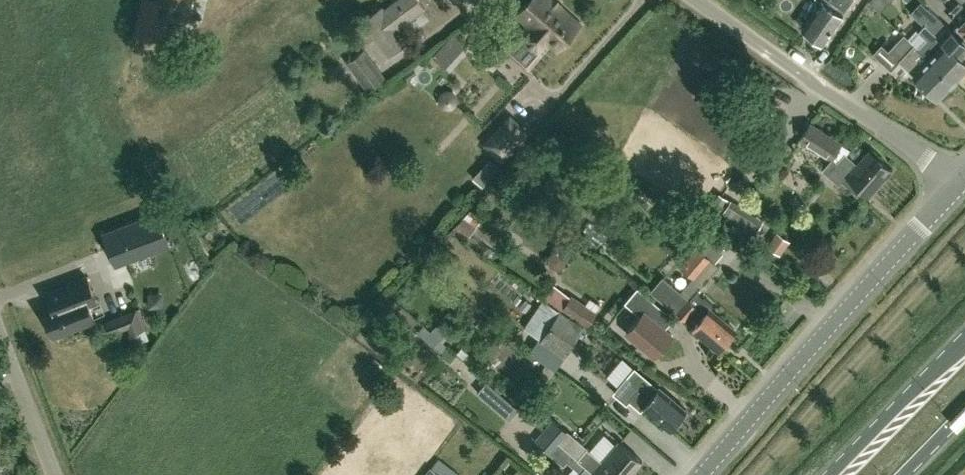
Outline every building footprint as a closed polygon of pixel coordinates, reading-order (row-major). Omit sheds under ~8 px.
[(424,5),(420,0),(398,0),(385,10),(381,5),(364,19),(390,54),(408,40),(397,26),(424,5)] [(579,22),(555,0),(529,0),(518,13),(535,30),(528,37),(543,51),(550,43),(556,50),(579,22)] [(852,0),(820,0),(802,27),(824,42),(852,0)] [(964,70),(964,60),(936,33),(945,23),(921,0),(911,11),(924,24),(918,30),(927,38),(918,48),(954,81),(964,70)] [(959,0),(942,0),(944,2),(946,3),(954,11),(953,18),(959,24),(964,31),(964,6),(959,0)] [(467,43),(455,31),(432,55),(445,67),(467,43)] [(492,67),(513,44),(499,31),(478,54),(492,67)] [(954,81),(918,48),(903,34),(888,50),(881,44),(873,53),(892,70),(901,60),(915,73),(913,75),(938,98),(954,81)] [(367,88),(386,74),(365,46),(346,60),(367,88)] [(470,52),(454,70),(497,109),(513,91),(470,52)] [(502,162),(531,132),(510,113),(482,143),(502,162)] [(869,194),(892,169),(869,149),(857,162),(846,153),(850,148),(810,123),(800,138),(831,158),(823,168),(838,182),(842,178),(858,192),(862,188),(869,194)] [(496,187),(504,173),(492,166),(484,180),(496,187)] [(715,222),(748,243),(756,230),(762,220),(730,199),(723,209),(715,222)] [(470,236),(477,226),(473,223),(479,215),(468,207),(454,227),(461,233),(463,231),(470,236)] [(105,233),(116,263),(168,243),(157,213),(105,233)] [(602,243),(609,233),(590,219),(582,228),(602,243)] [(777,231),(768,244),(781,253),(790,240),(777,231)] [(693,276),(710,257),(698,246),(697,246),(681,265),(693,276)] [(47,291),(52,304),(43,307),(54,334),(95,319),(89,303),(96,300),(87,276),(64,285),(47,291)] [(710,307),(713,303),(703,295),(704,294),(697,289),(690,298),(681,291),(664,276),(653,291),(670,305),(686,319),(688,316),(695,323),(692,326),(717,348),(735,328),(710,307)] [(654,355),(672,333),(665,328),(674,317),(637,286),(625,301),(640,314),(626,331),(654,355)] [(588,323),(596,311),(571,295),(563,306),(588,323)] [(559,309),(543,299),(524,327),(541,337),(540,339),(565,356),(584,325),(560,308),(559,309)] [(137,308),(105,320),(111,333),(128,326),(131,333),(145,328),(137,308)] [(424,323),(417,331),(441,353),(448,345),(443,341),(450,333),(439,322),(431,330),(424,323)] [(681,420),(678,417),(686,408),(659,386),(635,366),(613,391),(627,403),(630,399),(641,408),(643,406),(669,428),(671,426),(674,428),(681,420)] [(510,419),(519,408),(487,380),(478,392),(510,419)] [(554,418),(544,429),(569,450),(597,474),(629,474),(642,460),(619,440),(602,460),(554,418)] [(569,450),(544,429),(535,439),(564,464),(568,459),(580,470),(575,474),(597,474),(569,450)] [(431,466),(424,474),(443,474),(431,466)]
